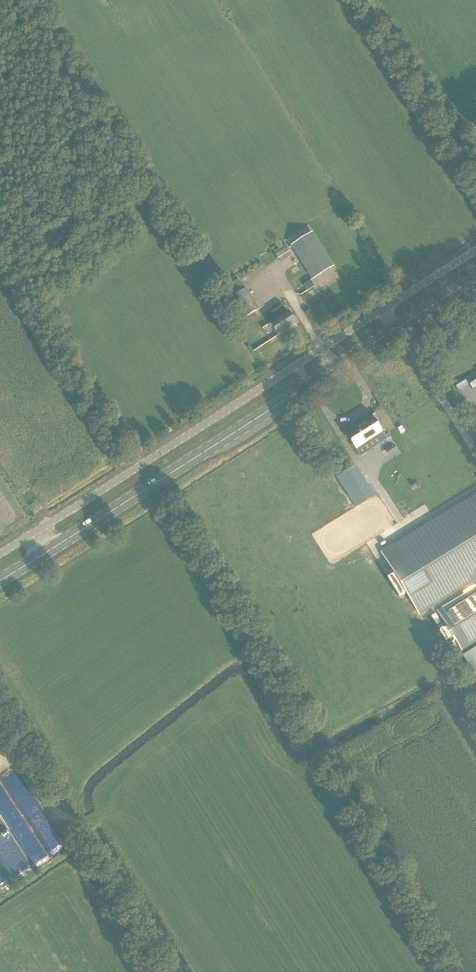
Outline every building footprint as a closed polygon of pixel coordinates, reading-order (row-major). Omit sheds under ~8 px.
[(312,231),(291,245),(313,280),(334,266),(312,231)] [(276,255),(280,262),(292,255),(287,247),(276,255)] [(259,308),(246,288),(245,288),(239,279),(228,286),(234,296),(232,297),(245,317),(259,308)] [(271,312),(275,319),(270,322),(278,335),(297,323),(289,310),(287,312),(282,305),(271,312)] [(382,432),(371,415),(345,432),(356,449),(382,432)] [(337,478),(357,508),(374,497),(355,466),(337,478)] [(380,552),(394,574),(387,578),(399,596),(405,592),(419,615),(475,580),(475,493),(380,552)] [(438,611),(462,650),(475,641),(475,587),(438,611)] [(441,632),(446,628),(441,621),(436,625),(441,632)] [(462,655),(475,678),(475,646),(462,655)] [(41,812),(14,764),(0,772),(0,775),(25,821),(41,812)] [(10,880),(26,871),(0,826),(0,863),(10,880)] [(38,866),(46,857),(39,851),(31,860),(38,866)]
